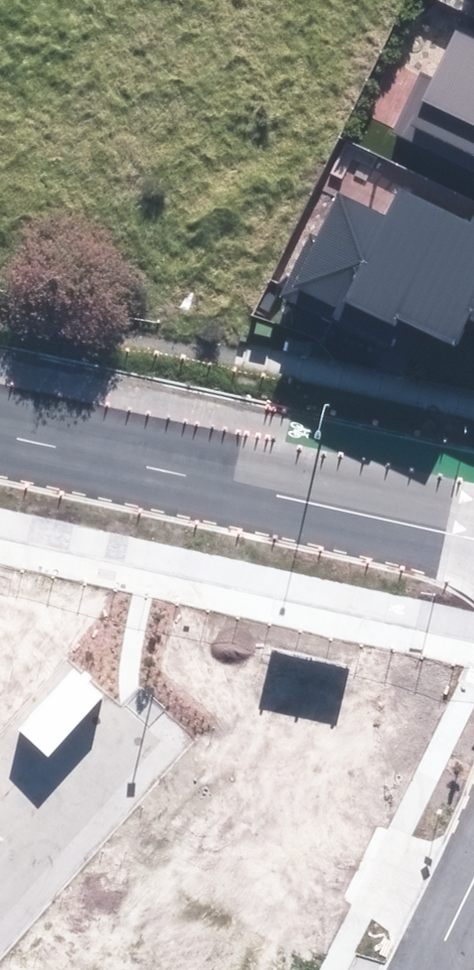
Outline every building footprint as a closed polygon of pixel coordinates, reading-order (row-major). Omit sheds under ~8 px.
[(393,129),(473,167),(473,34),(459,27),(434,79),(420,72),(393,129)] [(283,294),(384,342),(395,320),(451,347),(465,317),(473,321),(473,225),(400,190),(387,218),(340,196),(319,241),(310,237),(283,294)]
